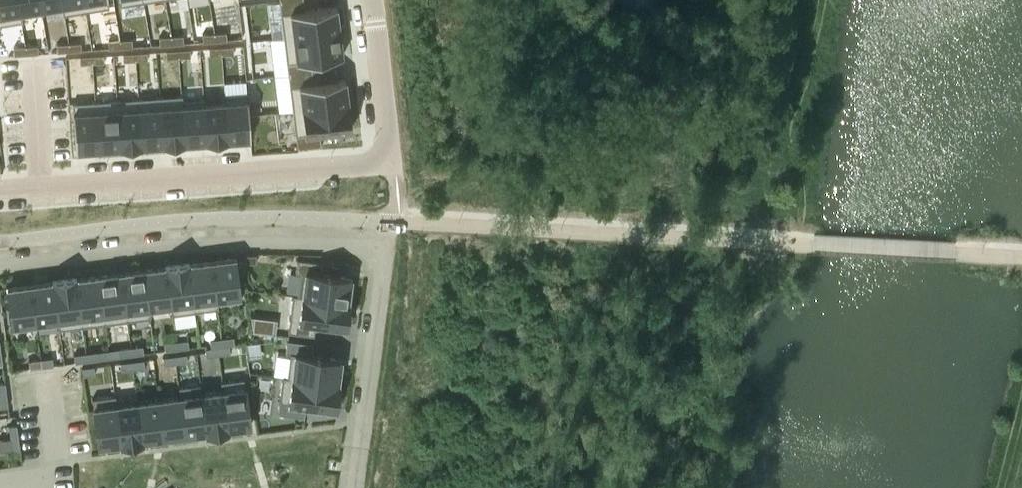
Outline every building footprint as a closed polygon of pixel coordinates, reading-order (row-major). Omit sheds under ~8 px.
[(23,21),(22,16),(21,16),(18,2),(18,0),(0,0),(0,25),(23,21)] [(18,2),(21,16),(22,16),(43,13),(42,8),(41,8),(40,0),(18,0),(18,2)] [(41,8),(42,8),(61,5),(62,5),(62,0),(40,0),(41,8)] [(62,5),(61,5),(63,14),(85,11),(83,0),(62,0),(62,5)] [(85,11),(109,7),(108,0),(83,0),(85,11)] [(120,5),(122,4),(124,16),(142,14),(140,2),(143,1),(143,0),(119,0),(120,5)] [(267,2),(271,38),(284,37),(339,30),(336,5),(304,9),(303,0),(284,0),(279,1),(267,2)] [(271,38),(269,39),(274,75),(288,74),(312,71),(310,59),(334,56),(342,55),(339,30),(284,37),(271,38)] [(226,32),(214,33),(215,41),(227,40),(226,32)] [(214,33),(202,34),(203,42),(215,41),(214,33)] [(183,35),(171,36),(171,44),(183,43),(183,35)] [(171,36),(159,37),(159,45),(171,44),(171,36)] [(132,39),(120,40),(120,48),(132,47),(132,39)] [(120,40),(108,40),(108,48),(120,48),(120,40)] [(80,42),(69,43),(69,51),(81,50),(80,42)] [(69,43),(57,44),(57,52),(69,51),(69,43)] [(37,45),(25,46),(26,54),(38,53),(37,45)] [(25,46),(13,47),(14,55),(26,54),(25,46)] [(233,46),(221,47),(221,55),(233,54),(233,46)] [(221,47),(209,48),(209,55),(221,55),(221,47)] [(190,49),(178,50),(178,58),(190,57),(190,49)] [(178,50),(166,50),(166,58),(178,58),(178,50)] [(147,52),(135,53),(135,61),(147,60),(147,52)] [(135,53),(123,53),(123,61),(135,61),(135,53)] [(103,55),(91,56),(92,63),(104,63),(103,55)] [(91,56),(80,56),(80,64),(92,63),(91,56)] [(312,71),(288,74),(293,110),(348,103),(345,78),(313,82),(312,71)] [(224,94),(223,94),(224,101),(225,101),(227,140),(250,138),(249,115),(247,92),(246,80),(223,82),(224,94)] [(182,94),(159,96),(163,144),(184,143),(181,99),(182,99),(182,94)] [(159,96),(138,98),(141,146),(163,144),(159,96)] [(138,98),(116,99),(120,147),(141,146),(138,98)] [(182,99),(181,99),(184,143),(206,141),(203,103),(204,103),(204,98),(182,99)] [(116,99),(95,101),(98,149),(100,149),(120,147),(116,99)] [(95,101),(72,102),(76,150),(98,149),(95,101)] [(204,103),(203,103),(206,141),(227,140),(225,101),(224,101),(204,103)] [(348,103),(293,110),(297,148),(321,145),(319,132),(351,128),(348,103)] [(256,262),(256,254),(244,254),(244,263),(256,262)] [(235,257),(211,261),(216,299),(217,299),(217,303),(241,300),(240,296),(235,257)] [(300,272),(297,295),(297,296),(348,302),(348,301),(351,277),(322,274),(323,262),(297,258),(295,272),(300,272)] [(190,263),(189,264),(195,311),(218,308),(217,303),(217,299),(216,299),(211,261),(190,263)] [(189,262),(165,265),(165,267),(166,266),(171,305),(170,305),(171,314),(195,311),(189,264),(190,263),(189,262)] [(165,267),(143,269),(148,308),(149,308),(170,305),(171,305),(166,266),(165,267)] [(151,317),(149,308),(148,308),(143,269),(121,272),(127,320),(151,317)] [(121,272),(98,275),(105,323),(127,320),(121,272)] [(105,323),(98,275),(77,278),(76,278),(82,326),(105,323)] [(76,278),(77,278),(77,277),(52,280),(52,281),(53,281),(58,320),(57,320),(58,329),(82,326),(76,278)] [(35,323),(36,322),(57,320),(58,320),(53,281),(52,281),(30,284),(35,323)] [(37,327),(36,322),(35,323),(30,284),(7,287),(13,330),(37,327)] [(297,296),(297,295),(293,294),(288,332),(314,335),(315,323),(346,327),(349,301),(348,301),(348,302),(297,296)] [(273,332),(274,321),(267,320),(266,331),(273,332)] [(221,338),(223,346),(229,345),(235,344),(234,336),(221,338)] [(223,346),(221,338),(209,339),(210,347),(217,347),(223,346)] [(187,339),(176,341),(177,349),(189,347),(187,339)] [(290,353),(287,376),(287,377),(338,384),(338,383),(341,359),(312,355),(314,343),(287,340),(285,353),(290,353)] [(165,350),(177,349),(176,341),(164,342),(165,350)] [(143,345),(131,347),(132,355),(144,353),(143,345)] [(229,345),(223,346),(217,347),(218,355),(230,353),(229,345)] [(120,356),(132,355),(131,347),(119,348),(120,356)] [(210,347),(205,348),(206,356),(218,355),(217,347),(210,347)] [(97,351),(85,353),(87,361),(98,359),(97,351)] [(75,362),(87,361),(85,353),(73,354),(75,362)] [(175,355),(176,363),(188,362),(186,354),(175,355)] [(176,363),(175,355),(163,357),(164,365),(176,363)] [(52,357),(40,359),(41,367),(53,365),(52,357)] [(41,367),(40,359),(28,360),(29,368),(41,367)] [(144,359),(132,361),(133,369),(145,367),(144,359)] [(133,369),(132,361),(120,362),(121,370),(133,369)] [(82,367),(83,375),(95,374),(94,366),(82,367)] [(339,383),(338,383),(338,384),(287,377),(287,376),(282,376),(278,414),(308,418),(310,406),(336,409),(339,383)] [(221,381),(222,391),(223,391),(228,429),(250,426),(244,378),(221,381)] [(223,391),(222,391),(201,393),(206,432),(205,432),(206,433),(228,430),(228,429),(223,391)] [(206,432),(201,393),(180,396),(185,434),(205,432),(206,432)] [(0,395),(0,406),(0,407),(8,406),(7,394),(0,395)] [(98,446),(120,443),(121,443),(115,400),(116,400),(115,395),(92,398),(98,446)] [(158,399),(163,437),(185,434),(180,396),(158,399)] [(121,443),(120,443),(120,444),(143,441),(143,440),(142,440),(137,402),(138,402),(137,397),(116,400),(115,400),(121,443)] [(158,399),(138,402),(137,402),(142,440),(143,440),(163,437),(158,399)] [(9,426),(10,437),(18,436),(17,424),(9,426)] [(20,448),(18,436),(10,437),(12,449),(20,448)]
